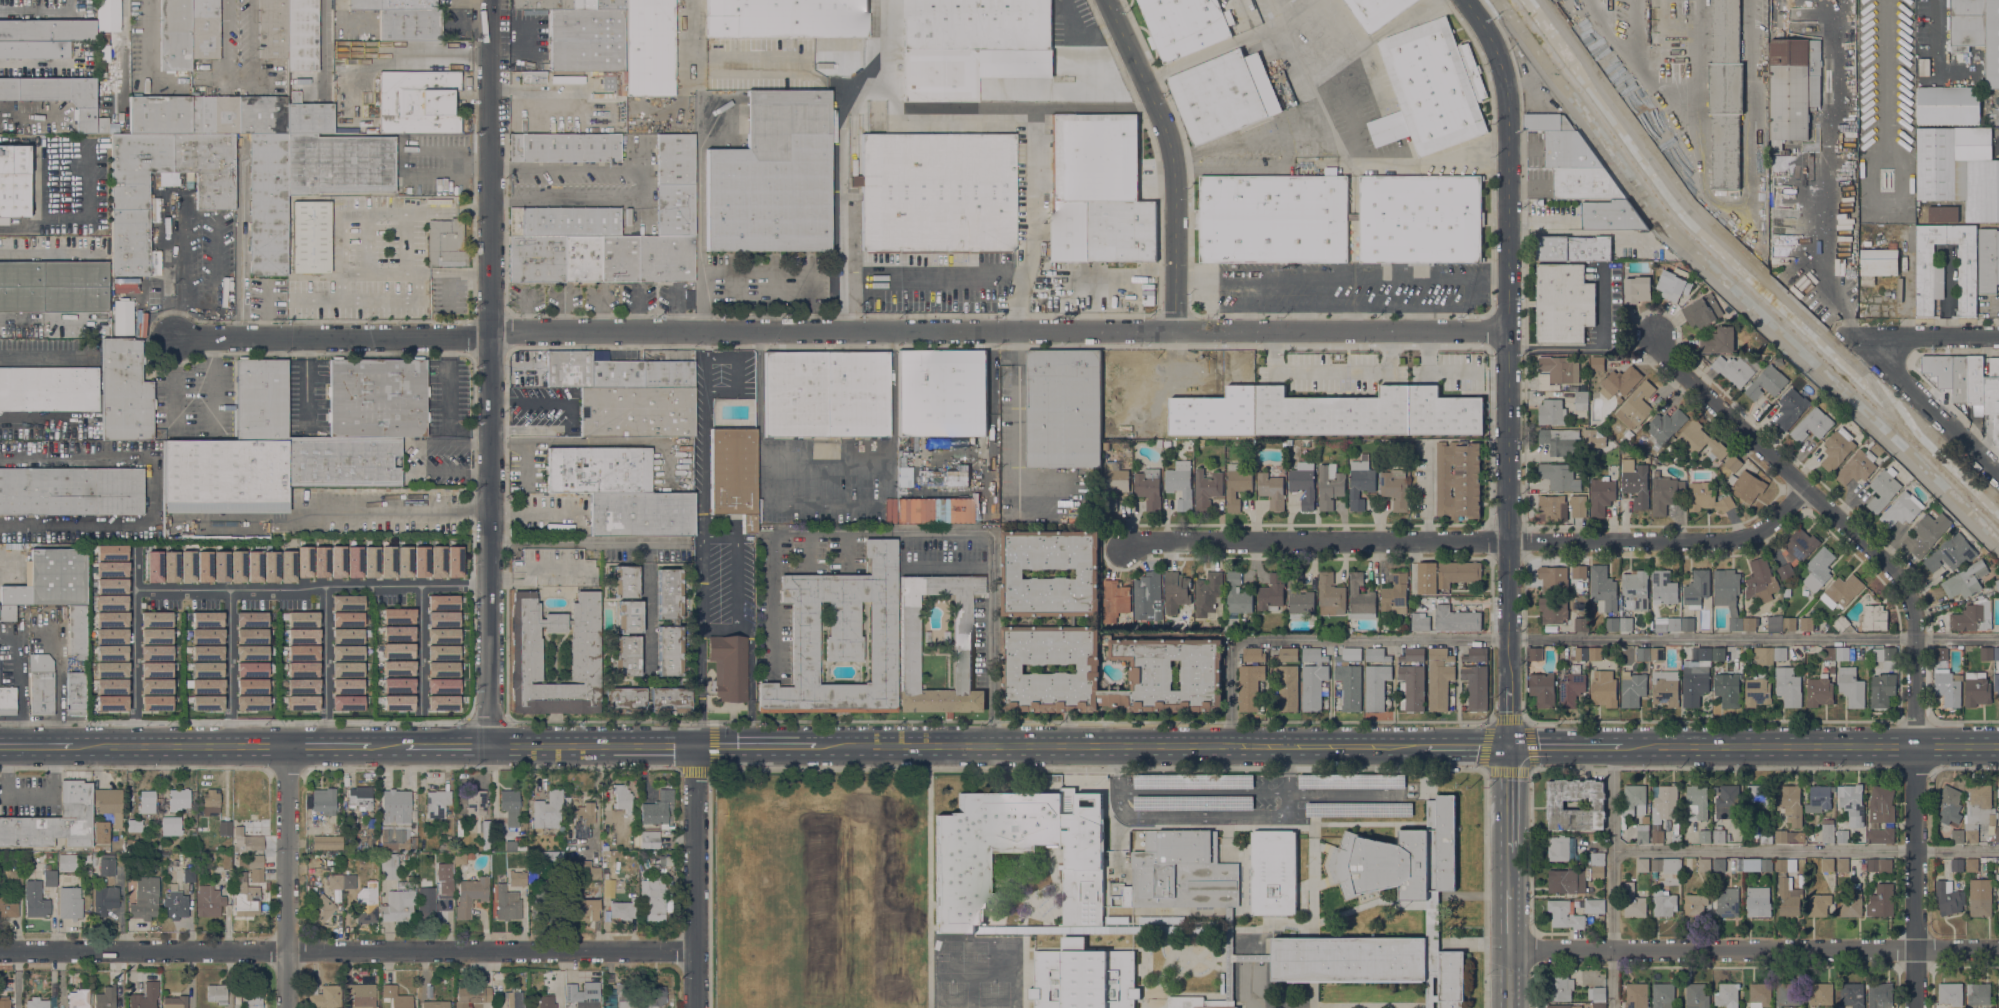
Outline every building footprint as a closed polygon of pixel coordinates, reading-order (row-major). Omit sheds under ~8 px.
[(97,45),(97,0),(120,0),(120,31),(108,31),(108,45),(109,45),(110,62),(107,62),(107,72),(98,72),(98,62),(96,62),(96,45),(97,45)] [(160,70),(160,0),(191,0),(191,59),(191,70),(160,70)] [(191,59),(191,0),(219,0),(219,59),(191,59)] [(258,59),(258,0),(287,0),(287,59),(258,59)] [(287,59),(287,0),(318,0),(318,71),(287,71),(287,59)] [(348,9),(348,0),(379,0),(379,9),(348,9)] [(379,9),(379,0),(436,0),(436,9),(379,9)] [(511,9),(511,0),(626,0),(626,9),(624,9),(550,9),(511,9)] [(626,9),(626,0),(674,0),(674,40),(676,40),(676,46),(674,46),(674,96),(626,96),(626,9)] [(706,37),(706,0),(868,0),(868,37),(706,37)] [(904,102),(903,0),(1051,0),(1052,50),(1053,50),(1053,77),(977,78),(977,102),(904,102)] [(1153,35),(1138,0),(1218,0),(1223,12),(1229,9),(1235,23),(1228,26),(1232,36),(1164,65),(1157,47),(1152,49),(1147,37),(1153,35)] [(1369,35),(1344,0),(1418,0),(1369,35)] [(1711,63),(1712,0),(1740,0),(1740,63),(1743,63),(1743,114),(1740,114),(1739,189),(1711,189),(1712,113),(1708,113),(1708,63),(1711,63)] [(1946,7),(1946,0),(1986,0),(1986,46),(1968,45),(1968,51),(1950,51),(1950,29),(1946,29),(1946,16),(1950,16),(1950,7),(1946,7)] [(1986,46),(1986,0),(1998,0),(1998,88),(1986,88),(1986,46)] [(379,9),(379,33),(333,33),(333,13),(348,13),(348,9),(379,9)] [(379,9),(436,9),(441,9),(441,40),(379,40),(379,33),(379,9)] [(624,9),(624,71),(550,71),(550,44),(548,44),(548,36),(550,36),(550,9),(624,9)] [(1451,30),(1454,29),(1455,32),(1452,33),(1457,46),(1468,42),(1477,66),(1479,65),(1482,73),(1480,73),(1488,96),(1481,98),(1482,101),(1478,102),(1478,100),(1477,100),(1488,132),(1419,157),(1411,135),(1376,147),(1367,122),(1401,110),(1377,43),(1384,38),(1446,15),(1451,30)] [(72,40),(0,40),(0,20),(95,20),(95,41),(72,40)] [(1820,60),(1822,60),(1822,66),(1820,66),(1820,75),(1819,106),(1808,106),(1808,139),(1782,139),(1782,150),(1771,150),(1771,139),(1770,139),(1771,39),(1820,39),(1820,60)] [(69,56),(0,56),(0,40),(72,40),(72,55),(69,55),(69,56)] [(74,41),(91,41),(91,58),(74,58),(74,41)] [(1192,141),(1190,141),(1187,132),(1188,132),(1180,111),(1178,112),(1175,103),(1176,103),(1166,78),(1241,47),(1245,57),(1258,52),(1282,110),(1195,147),(1192,141)] [(460,90),(453,90),(453,115),(460,115),(460,133),(379,133),(379,72),(460,71),(460,90)] [(521,71),(546,71),(546,83),(521,83),(521,71)] [(602,76),(615,76),(615,90),(602,90),(602,76)] [(69,99),(0,99),(0,78),(95,78),(95,117),(95,134),(77,133),(77,108),(69,99)] [(1980,87),(1980,125),(1917,124),(1917,87),(1980,87)] [(287,103),(291,103),(291,91),(300,91),(300,103),(333,104),(333,133),(316,133),(287,133),(287,103)] [(829,91),(829,250),(706,250),(706,149),(747,149),(747,91),(829,91)] [(130,134),(130,96),(133,96),(133,93),(141,93),(141,96),(191,96),(191,133),(130,134)] [(191,96),(239,96),(239,133),(234,133),(191,133),(191,96)] [(250,133),(239,133),(239,96),(287,96),(287,103),(287,133),(250,133)] [(1137,201),(1052,200),(1052,114),(1138,114),(1138,116),(1139,116),(1139,148),(1137,148),(1137,201)] [(1523,130),(1523,114),(1561,114),(1564,114),(1577,130),(1544,130),(1523,130)] [(95,117),(109,117),(109,123),(116,123),(116,132),(109,132),(109,134),(95,134),(95,117)] [(1991,160),(1998,160),(1998,222),(1965,222),(1965,199),(1926,199),(1926,202),(1921,202),(1921,199),(1917,199),(1917,128),(1991,128),(1991,160)] [(1577,130),(1604,167),(1553,167),(1544,167),(1544,130),(1577,130)] [(234,133),(234,210),(196,210),(196,172),(193,172),(193,181),(186,181),(186,172),(149,172),(149,278),(141,278),(141,276),(112,276),(111,139),(111,134),(130,134),(191,133),(234,133)] [(287,194),(286,274),(250,274),(250,133),(287,133),(287,194)] [(316,133),(316,136),(395,137),(394,192),(320,192),(320,195),(287,194),(287,133),(316,133)] [(657,184),(656,133),(693,133),(693,184),(657,184)] [(1013,133),(1014,251),(1010,251),(1010,253),(866,253),(866,251),(862,251),(861,186),(851,186),(851,176),(861,176),(861,134),(1013,133)] [(620,162),(509,162),(510,134),(620,134),(620,162)] [(1886,145),(1886,142),(1886,140),(1893,140),(1894,150),(1887,150),(1886,145)] [(8,225),(0,225),(0,145),(30,145),(30,217),(8,217),(8,225)] [(1360,220),(1348,220),(1348,262),(1199,262),(1199,230),(1194,230),(1194,208),(1199,208),(1200,175),(1325,175),(1325,167),(1337,167),(1337,175),(1348,175),(1348,213),(1360,213),(1360,175),(1481,175),(1481,212),(1484,212),(1484,225),(1481,225),(1481,262),(1430,262),(1430,265),(1411,265),(1411,262),(1360,262),(1360,220)] [(1553,197),(1553,167),(1604,167),(1627,198),(1611,198),(1553,197)] [(658,235),(657,184),(693,184),(694,235),(658,235)] [(1872,185),(1872,198),(1863,198),(1862,186),(1872,185)] [(1627,198),(1648,228),(1582,228),(1582,219),(1581,218),(1581,217),(1581,216),(1582,215),(1582,213),(1581,212),(1581,211),(1581,210),(1582,210),(1582,209),(1582,208),(1580,208),(1580,201),(1582,201),(1612,201),(1611,198),(1627,198)] [(1156,201),(1156,260),(1052,260),(1052,200),(1137,201),(1156,201)] [(330,273),(293,273),(293,201),(330,201),(330,273)] [(1958,206),(1958,223),(1928,223),(1928,206),(1958,206)] [(620,236),(601,235),(564,236),(510,237),(509,207),(620,207),(620,236)] [(450,220),(450,218),(463,218),(462,250),(468,250),(468,266),(461,266),(461,267),(427,266),(428,220),(450,220)] [(1934,316),(1916,316),(1915,225),(1976,225),(1977,315),(1958,315),(1958,313),(1952,313),(1952,298),(1958,298),(1958,241),(1934,241),(1934,263),(1945,263),(1945,297),(1934,297),(1934,313),(1934,316)] [(1996,230),(1998,230),(1998,292),(1996,292),(1996,294),(1978,294),(1978,228),(1996,228),(1996,230)] [(601,235),(601,279),(564,280),(564,236),(601,235)] [(601,279),(601,235),(620,236),(638,235),(639,279),(601,279)] [(638,235),(658,235),(694,235),(694,279),(639,279),(638,235)] [(564,236),(564,280),(510,281),(510,237),(564,236)] [(1537,236),(1567,236),(1567,238),(1596,238),(1596,236),(1611,236),(1611,261),(1537,261),(1537,236)] [(1041,243),(1041,255),(1050,255),(1050,243),(1041,243)] [(1898,249),(1898,275),(1874,275),(1874,286),(1861,286),(1861,275),(1860,275),(1860,249),(1898,249)] [(108,312),(0,312),(0,262),(108,262),(108,312)] [(1584,264),(1584,283),(1595,283),(1595,326),(1584,326),(1584,343),(1537,343),(1537,264),(1584,264)] [(1673,272),(1675,267),(1690,273),(1687,280),(1694,283),(1688,296),(1681,293),(1677,303),(1660,295),(1662,291),(1655,288),(1660,278),(1664,269),(1673,272)] [(1651,276),(1651,298),(1642,298),(1642,300),(1638,300),(1638,303),(1624,303),(1624,297),(1625,297),(1624,278),(1636,278),(1636,276),(1651,276)] [(1711,292),(1724,314),(1708,323),(1708,324),(1700,329),(1696,323),(1691,326),(1681,309),(1711,292)] [(119,300),(119,297),(128,297),(128,300),(133,300),(133,334),(114,335),(114,300),(119,300)] [(1704,336),(1704,333),(1718,333),(1718,326),(1734,326),(1734,352),(1700,352),(1700,336),(1704,336)] [(102,338),(142,338),(141,381),(153,381),(153,399),(155,399),(155,409),(153,409),(153,440),(103,440),(102,338)] [(607,359),(606,349),(590,350),(591,360),(607,359)] [(580,387),(536,387),(536,374),(546,374),(546,351),(591,351),(591,361),(591,387),(580,387)] [(888,351),(888,436),(764,436),(764,351),(888,351)] [(987,351),(987,436),(898,436),(897,351),(987,351)] [(1100,351),(1100,467),(1027,467),(1027,351),(1100,351)] [(1711,365),(1705,360),(1709,355),(1718,355),(1719,356),(1720,355),(1726,361),(1729,357),(1731,359),(1733,357),(1737,361),(1741,355),(1749,355),(1761,365),(1740,389),(1721,372),(1720,374),(1710,366),(1711,365)] [(1539,356),(1551,356),(1551,357),(1573,357),(1573,362),(1579,362),(1579,383),(1550,383),(1550,371),(1539,371),(1539,356)] [(1591,371),(1591,356),(1604,356),(1604,371),(1591,371)] [(1937,389),(1937,378),(1935,378),(1935,376),(1931,376),(1931,373),(1921,373),(1921,356),(1952,356),(1952,389),(1937,389)] [(1967,403),(1952,403),(1952,389),(1952,356),(1967,356),(1967,403)] [(1983,405),(1967,405),(1967,403),(1967,356),(1982,356),(1983,376),(1983,405)] [(236,359),(238,359),(238,358),(248,358),(248,359),(286,359),(287,436),(287,441),(236,441),(236,359)] [(329,435),(330,422),(327,422),(327,412),(329,412),(329,396),(327,396),(327,387),(330,387),(330,359),(332,359),(332,358),(342,358),(342,359),(413,359),(413,358),(423,358),(423,359),(426,359),(426,386),(428,386),(428,397),(426,397),(426,412),(428,412),(428,422),(426,422),(426,436),(400,436),(329,435)] [(1989,358),(1998,358),(1998,445),(1995,445),(1995,439),(1993,439),(1993,414),(1983,414),(1983,405),(1983,376),(1989,376),(1989,358)] [(591,361),(643,361),(643,387),(591,387),(591,361)] [(643,361),(694,361),(694,387),(643,387),(643,361)] [(1789,381),(1774,397),(1766,389),(1754,402),(1744,392),(1746,389),(1745,389),(1751,382),(1752,382),(1757,377),(1758,377),(1771,363),(1789,381)] [(1613,370),(1616,373),(1619,371),(1622,374),(1631,364),(1643,376),(1625,396),(1618,390),(1613,396),(1612,395),(1608,400),(1599,391),(1603,387),(1600,384),(1613,370)] [(98,411),(0,411),(0,367),(98,367),(98,411)] [(1615,414),(1635,392),(1634,391),(1646,379),(1656,389),(1647,398),(1644,395),(1642,398),(1653,409),(1652,411),(1652,412),(1650,414),(1650,413),(1638,426),(1637,425),(1632,430),(1615,414)] [(1256,434),(1256,384),(1285,384),(1285,397),(1380,397),(1380,384),(1438,384),(1438,397),(1483,397),(1483,434),(1256,434)] [(694,387),(694,435),(580,436),(580,416),(578,416),(578,406),(580,406),(580,387),(591,387),(643,387),(694,387)] [(1792,387),(1798,392),(1799,391),(1802,394),(1801,395),(1804,398),(1805,396),(1812,403),(1807,408),(1806,407),(1798,416),(1799,417),(1785,432),(1775,422),(1783,413),(1779,409),(1782,405),(1778,402),(1792,387)] [(1588,404),(1588,409),(1575,409),(1575,391),(1588,391),(1588,404)] [(1562,399),(1562,408),(1566,408),(1566,416),(1569,416),(1569,425),(1558,425),(1558,424),(1545,424),(1545,425),(1538,425),(1538,404),(1543,404),(1543,399),(1562,399)] [(1800,444),(1789,434),(1803,419),(1816,406),(1825,414),(1825,413),(1835,423),(1823,435),(1824,436),(1822,438),(1821,437),(1820,439),(1808,428),(1805,431),(1809,434),(1800,444)] [(1658,413),(1662,417),(1665,413),(1670,417),(1678,408),(1689,418),(1675,433),(1674,432),(1666,441),(1666,442),(1662,447),(1657,441),(1655,444),(1648,438),(1651,434),(1645,428),(1658,413)] [(1216,410),(1228,410),(1228,437),(1216,437),(1216,410)] [(1710,438),(1711,436),(1718,442),(1718,441),(1729,450),(1721,460),(1710,451),(1712,448),(1706,443),(1696,454),(1694,452),(1691,455),(1688,453),(1686,455),(1676,446),(1678,444),(1674,440),(1690,423),(1694,418),(1703,426),(1700,428),(1710,438)] [(1837,429),(1838,431),(1842,426),(1854,438),(1852,440),(1857,445),(1852,451),(1851,450),(1843,458),(1844,459),(1831,474),(1820,464),(1828,455),(1824,451),(1828,447),(1824,444),(1837,429)] [(710,429),(754,428),(755,533),(742,533),(742,514),(710,514),(710,429)] [(1538,429),(1551,429),(1579,429),(1579,437),(1575,437),(1575,453),(1566,453),(1566,456),(1549,456),(1550,443),(1538,443),(1538,429)] [(1606,436),(1606,447),(1585,447),(1585,429),(1596,429),(1596,430),(1603,436),(1606,436)] [(287,441),(287,436),(329,435),(400,436),(400,456),(393,456),(393,467),(400,467),(400,486),(287,484),(287,441)] [(1612,440),(1617,445),(1613,449),(1608,445),(1612,440)] [(287,512),(165,513),(165,502),(164,502),(164,441),(236,441),(287,441),(287,484),(287,512)] [(1459,441),(1459,445),(1469,445),(1469,443),(1481,443),(1481,518),(1469,518),(1469,516),(1459,516),(1459,519),(1436,520),(1436,468),(1435,468),(1435,458),(1436,458),(1436,441),(1459,441)] [(1386,451),(1386,442),(1395,442),(1395,452),(1386,451)] [(651,493),(591,493),(547,492),(547,447),(651,447),(651,493)] [(1847,462),(1848,463),(1858,451),(1860,448),(1865,453),(1868,449),(1877,457),(1873,462),(1878,466),(1876,468),(1877,469),(1875,471),(1874,470),(1868,477),(1868,478),(1867,480),(1866,479),(1864,481),(1861,477),(1857,481),(1853,477),(1845,486),(1834,476),(1847,462)] [(1734,473),(1723,463),(1732,453),(1743,463),(1734,473)] [(1657,457),(1668,461),(1667,466),(1661,464),(1660,466),(1655,464),(1654,462),(1655,462),(1656,459),(1657,457)] [(1622,490),(1620,490),(1620,487),(1622,487),(1622,485),(1621,485),(1621,482),(1622,482),(1622,480),(1621,480),(1621,478),(1622,478),(1622,476),(1621,476),(1621,472),(1622,472),(1622,459),(1634,459),(1634,464),(1648,464),(1648,472),(1647,472),(1647,489),(1648,489),(1648,509),(1633,509),(1633,496),(1637,496),(1638,492),(1626,492),(1626,493),(1623,493),(1623,492),(1622,492),(1622,490)] [(1191,460),(1191,469),(1190,469),(1190,488),(1192,488),(1192,511),(1177,511),(1177,498),(1182,498),(1182,490),(1174,490),(1174,492),(1166,492),(1166,470),(1175,470),(1175,460),(1191,460)] [(1106,463),(1106,461),(1117,461),(1117,463),(1119,463),(1119,470),(1129,470),(1129,492),(1118,492),(1118,490),(1112,490),(1112,498),(1117,498),(1117,512),(1104,512),(1103,463),(1106,463)] [(1369,461),(1369,469),(1376,469),(1375,492),(1367,491),(1367,489),(1360,489),(1359,498),(1364,498),(1364,511),(1349,510),(1349,488),(1350,488),(1350,461),(1369,461)] [(1297,470),(1297,462),(1314,462),(1314,488),(1315,488),(1315,500),(1314,500),(1314,511),(1301,511),(1301,498),(1306,498),(1306,489),(1297,489),(1297,491),(1289,491),(1289,470),(1297,470)] [(1329,464),(1329,463),(1337,463),(1336,472),(1346,473),(1346,479),(1345,479),(1345,496),(1333,496),(1333,497),(1331,497),(1331,499),(1334,499),(1333,511),(1319,511),(1319,496),(1320,496),(1320,478),(1319,478),(1319,464),(1329,464)] [(1572,491),(1572,490),(1550,490),(1550,478),(1539,478),(1539,463),(1551,463),(1551,464),(1568,464),(1568,469),(1573,469),(1573,471),(1579,471),(1579,479),(1581,479),(1581,491),(1572,491)] [(1237,464),(1237,470),(1253,470),(1252,492),(1244,492),(1244,490),(1236,490),(1236,498),(1240,498),(1240,512),(1227,512),(1227,500),(1226,500),(1226,489),(1227,489),(1227,464),(1237,464)] [(1884,468),(1887,470),(1891,466),(1898,472),(1893,477),(1903,486),(1890,500),(1877,515),(1866,505),(1875,496),(1878,499),(1881,496),(1869,485),(1884,468)] [(143,514),(0,514),(0,468),(143,468),(143,514)] [(1160,469),(1159,496),(1161,496),(1160,511),(1146,511),(1146,499),(1148,499),(1148,497),(1146,497),(1146,496),(1134,496),(1135,479),(1134,479),(1134,472),(1144,473),(1144,468),(1160,469)] [(1204,468),(1204,473),(1211,473),(1211,472),(1223,472),(1223,496),(1210,496),(1210,512),(1195,512),(1195,468),(1204,468)] [(1405,477),(1408,477),(1408,512),(1393,512),(1392,499),(1395,499),(1395,497),(1392,497),(1392,496),(1381,496),(1381,493),(1379,493),(1379,471),(1382,471),(1382,469),(1405,469),(1405,477)] [(1761,481),(1762,480),(1768,484),(1762,494),(1758,492),(1750,505),(1747,502),(1733,493),(1735,490),(1734,489),(1734,490),(1731,488),(1732,485),(1726,481),(1731,474),(1738,478),(1744,469),(1761,481)] [(1653,470),(1660,470),(1660,477),(1661,477),(1670,477),(1670,479),(1677,479),(1677,481),(1685,481),(1685,497),(1677,497),(1677,499),(1672,499),(1672,504),(1666,504),(1666,516),(1652,516),(1652,496),(1653,496),(1653,484),(1652,484),(1652,477),(1653,477),(1653,470)] [(1268,472),(1268,477),(1283,477),(1283,495),(1284,495),(1284,510),(1279,510),(1279,512),(1273,512),(1273,510),(1270,510),(1270,499),(1272,499),(1272,496),(1270,496),(1270,495),(1258,495),(1258,478),(1257,478),(1257,472),(1267,472),(1268,472)] [(1615,495),(1616,495),(1616,498),(1615,498),(1615,500),(1610,500),(1611,506),(1605,506),(1605,518),(1591,518),(1591,507),(1590,507),(1590,498),(1591,498),(1591,486),(1590,486),(1590,479),(1598,479),(1598,476),(1609,476),(1609,481),(1615,481),(1615,495)] [(1690,482),(1701,483),(1701,482),(1715,482),(1715,512),(1689,511),(1690,482)] [(1925,507),(1909,523),(1906,520),(1902,524),(1898,520),(1889,529),(1879,518),(1892,504),(1893,505),(1901,496),(1900,495),(1905,490),(1911,495),(1912,494),(1925,507)] [(693,493),(693,535),(591,535),(591,493),(651,493),(693,493)] [(1736,507),(1723,515),(1715,502),(1729,494),(1736,507)] [(1565,504),(1568,504),(1568,511),(1563,511),(1563,520),(1561,520),(1561,522),(1555,522),(1555,521),(1543,521),(1543,516),(1539,516),(1539,495),(1545,495),(1545,496),(1559,496),(1559,495),(1565,495),(1565,504)] [(1586,495),(1586,517),(1571,517),(1572,506),(1570,506),(1570,495),(1586,495)] [(927,522),(926,498),(884,499),(885,523),(927,522)] [(1933,544),(1933,545),(1919,560),(1900,543),(1909,533),(1915,538),(1918,535),(1912,529),(1927,513),(1934,520),(1941,512),(1953,522),(1933,544)] [(1801,563),(1799,561),(1794,567),(1781,552),(1785,548),(1784,548),(1788,545),(1785,543),(1796,530),(1799,527),(1810,537),(1812,534),(1821,542),(1815,548),(1814,548),(1801,563)] [(1002,616),(1002,587),(1003,587),(1002,531),(1015,531),(1015,529),(1020,529),(1020,531),(1034,531),(1034,530),(1040,530),(1040,531),(1061,531),(1061,530),(1067,530),(1067,531),(1081,531),(1081,530),(1087,530),(1087,531),(1099,531),(1099,549),(1098,549),(1098,597),(1099,597),(1099,615),(1075,615),(1071,615),(1002,616)] [(1923,562),(1959,531),(1965,538),(1965,539),(1972,547),(1973,547),(1978,553),(1977,553),(1978,555),(1969,562),(1966,559),(1957,567),(1957,568),(1955,569),(1953,570),(1945,562),(1932,573),(1923,562)] [(757,712),(757,707),(758,707),(758,683),(777,683),(777,687),(792,687),(792,603),(780,603),(780,575),(869,575),(869,558),(864,558),(864,538),(896,538),(896,712),(757,712)] [(1824,545),(1836,557),(1827,566),(1830,570),(1828,572),(1831,575),(1814,593),(1802,582),(1811,572),(1805,566),(1824,545)] [(311,577),(311,546),(297,546),(297,577),(311,577)] [(314,577),(328,577),(328,546),(313,546),(314,577)] [(331,577),(345,577),(344,546),(330,546),(331,577)] [(361,577),(361,546),(347,546),(347,577),(361,577)] [(363,577),(378,577),(378,546),(363,546),(363,577)] [(380,546),(380,578),(394,578),(394,546),(380,546)] [(410,546),(396,546),(397,577),(411,577),(410,546)] [(427,546),(413,546),(413,577),(428,577),(427,546)] [(430,546),(430,578),(445,578),(444,546),(430,546)] [(461,577),(461,546),(446,546),(446,577),(461,577)] [(69,605),(15,605),(0,605),(0,586),(25,586),(25,560),(31,560),(31,548),(86,548),(86,605),(69,605)] [(95,565),(95,549),(122,548),(122,565),(95,565)] [(180,582),(195,582),(195,550),(180,550),(180,582)] [(281,582),(295,582),(294,550),(280,551),(281,582)] [(584,550),(584,559),(596,559),(596,567),(597,567),(597,586),(536,586),(536,588),(529,588),(529,586),(512,586),(512,579),(523,579),(525,575),(525,572),(512,572),(512,559),(523,559),(523,550),(584,550)] [(197,582),(212,582),(211,551),(196,551),(197,582)] [(214,582),(228,581),(228,551),(213,551),(214,582)] [(230,583),(245,582),(244,551),(230,551),(230,583)] [(261,551),(246,551),(247,582),(261,582),(261,551)] [(278,582),(278,551),(263,551),(264,582),(278,582)] [(159,553),(142,553),(142,580),(159,580),(159,553)] [(159,580),(176,580),(175,553),(159,553),(159,580)] [(1758,604),(1755,596),(1746,599),(1745,589),(1749,588),(1745,579),(1750,577),(1749,574),(1753,573),(1749,561),(1765,556),(1772,576),(1774,575),(1776,580),(1777,580),(1780,590),(1771,593),(1773,599),(1758,604)] [(1990,572),(1978,579),(1982,585),(1981,585),(1983,588),(1978,591),(1978,590),(1964,599),(1960,592),(1949,599),(1940,583),(1954,575),(1954,576),(1964,570),(1964,569),(1981,558),(1990,572)] [(1480,581),(1450,582),(1450,589),(1437,589),(1437,594),(1418,594),(1418,562),(1480,562),(1480,581)] [(1795,574),(1781,581),(1776,568),(1789,562),(1795,574)] [(1590,565),(1594,565),(1596,565),(1596,564),(1601,564),(1601,565),(1604,565),(1604,564),(1607,564),(1607,578),(1612,578),(1612,581),(1616,581),(1616,598),(1617,598),(1617,612),(1604,612),(1604,611),(1597,611),(1597,602),(1593,602),(1593,600),(1590,600),(1590,565)] [(95,582),(95,565),(122,565),(122,582),(95,582)] [(1547,592),(1547,593),(1542,593),(1542,578),(1539,578),(1539,566),(1546,566),(1546,567),(1567,567),(1567,578),(1572,578),(1572,565),(1586,565),(1586,579),(1575,579),(1575,581),(1574,581),(1574,588),(1568,588),(1568,589),(1564,589),(1564,592),(1547,592)] [(638,571),(639,571),(639,574),(638,574),(638,581),(639,582),(639,585),(638,585),(638,589),(639,589),(639,593),(638,593),(638,598),(614,598),(614,566),(638,566),(638,571)] [(681,619),(677,619),(677,626),(682,626),(682,676),(658,676),(658,626),(672,626),(672,619),(658,619),(658,568),(682,569),(681,619)] [(1701,597),(1701,609),(1688,609),(1688,604),(1684,604),(1684,585),(1688,585),(1688,582),(1693,582),(1693,569),(1696,569),(1696,570),(1699,570),(1699,569),(1703,569),(1703,570),(1706,570),(1706,569),(1710,569),(1709,597),(1701,597)] [(1742,630),(1729,631),(1729,618),(1731,618),(1728,605),(1714,605),(1714,578),(1713,578),(1713,570),(1725,570),(1725,569),(1735,569),(1735,573),(1741,573),(1741,578),(1740,578),(1740,595),(1736,595),(1736,605),(1735,605),(1736,609),(1738,609),(1739,609),(1739,610),(1739,611),(1739,613),(1737,613),(1739,617),(1742,617),(1742,630)] [(1625,600),(1625,596),(1626,596),(1626,595),(1622,595),(1622,578),(1621,578),(1621,574),(1636,574),(1636,570),(1648,570),(1648,578),(1647,578),(1647,598),(1648,598),(1648,610),(1634,610),(1634,609),(1626,609),(1626,600),(1625,600)] [(1670,570),(1670,582),(1678,582),(1678,603),(1660,603),(1660,604),(1653,604),(1653,586),(1652,586),(1652,570),(1670,570)] [(1161,598),(1162,598),(1162,620),(1146,621),(1146,620),(1134,620),(1133,579),(1138,579),(1138,580),(1140,580),(1140,576),(1145,576),(1145,571),(1160,571),(1161,598)] [(1178,571),(1178,574),(1182,574),(1182,577),(1189,577),(1189,578),(1191,578),(1191,589),(1188,589),(1188,594),(1191,594),(1191,604),(1179,604),(1179,607),(1178,607),(1178,614),(1165,614),(1165,571),(1178,571)] [(1222,571),(1223,619),(1207,619),(1207,618),(1196,619),(1195,580),(1196,580),(1196,579),(1203,579),(1203,580),(1205,580),(1205,583),(1208,583),(1207,571),(1222,571)] [(1240,571),(1240,585),(1240,592),(1243,593),(1243,591),(1252,591),(1252,612),(1251,612),(1251,618),(1252,618),(1252,631),(1239,631),(1239,633),(1225,633),(1225,618),(1227,618),(1227,594),(1226,594),(1226,582),(1227,582),(1227,571),(1240,571)] [(1334,571),(1334,585),(1335,585),(1335,587),(1346,587),(1346,611),(1345,611),(1345,614),(1336,614),(1336,615),(1320,615),(1320,605),(1319,605),(1319,588),(1318,588),(1318,580),(1319,580),(1319,571),(1334,571)] [(1376,618),(1348,618),(1348,612),(1351,612),(1351,595),(1349,595),(1349,583),(1350,583),(1350,571),(1364,571),(1364,584),(1359,584),(1359,593),(1367,593),(1367,591),(1376,591),(1376,595),(1376,618)] [(1269,587),(1269,586),(1272,586),(1272,584),(1270,584),(1269,572),(1284,572),(1284,587),(1283,587),(1283,606),(1278,606),(1278,610),(1257,610),(1257,605),(1258,605),(1258,587),(1269,587)] [(1307,613),(1307,618),(1289,618),(1289,595),(1288,595),(1288,572),(1302,572),(1302,585),(1298,584),(1298,593),(1305,593),(1305,591),(1314,591),(1314,613),(1307,613)] [(1407,572),(1407,588),(1407,613),(1381,613),(1381,586),(1394,586),(1394,584),(1392,584),(1392,572),(1407,572)] [(1844,582),(1852,573),(1865,585),(1855,597),(1854,596),(1844,608),(1843,607),(1842,609),(1837,604),(1832,609),(1819,598),(1824,592),(1823,592),(1827,588),(1827,589),(1838,577),(1844,582)] [(945,718),(945,712),(900,712),(900,691),(901,691),(901,576),(984,576),(984,594),(971,594),(971,690),(985,690),(985,711),(951,711),(951,718),(945,718)] [(1118,582),(1121,582),(1121,586),(1130,586),(1130,612),(1118,612),(1118,617),(1116,617),(1116,622),(1103,623),(1103,590),(1103,583),(1103,580),(1118,580),(1118,582)] [(95,598),(95,582),(122,582),(122,598),(95,598)] [(572,603),(576,603),(576,591),(599,591),(599,713),(590,713),(590,714),(568,714),(568,713),(543,713),(543,714),(521,714),(521,713),(513,713),(513,701),(512,701),(512,689),(511,689),(511,671),(512,671),(512,633),(511,633),(511,615),(512,615),(512,601),(513,601),(513,591),(535,591),(535,598),(536,598),(536,603),(539,603),(539,619),(544,619),(544,614),(567,614),(567,620),(567,623),(567,632),(545,632),(545,626),(539,626),(539,638),(541,638),(541,681),(530,681),(530,684),(582,684),(582,681),(570,681),(570,638),(572,638),(572,623),(572,620),(572,603)] [(362,610),(362,595),(331,595),(331,609),(362,610)] [(457,595),(427,595),(427,610),(457,610),(457,595)] [(1547,597),(1547,598),(1567,598),(1567,610),(1568,610),(1568,621),(1565,621),(1565,620),(1563,620),(1563,623),(1546,623),(1546,624),(1542,624),(1542,609),(1539,609),(1539,597),(1547,597)] [(95,614),(95,598),(122,598),(122,614),(95,614)] [(1991,622),(1992,630),(1977,629),(1977,631),(1950,631),(1950,614),(1962,614),(1962,609),(1966,609),(1966,604),(1973,605),(1973,602),(1987,598),(1987,600),(1992,599),(1991,622)] [(642,633),(626,633),(626,636),(639,636),(639,641),(640,641),(640,644),(639,644),(639,648),(640,648),(640,651),(639,651),(639,661),(640,661),(640,664),(639,664),(639,667),(640,667),(640,670),(639,670),(639,676),(614,676),(614,636),(621,636),(621,633),(618,633),(618,601),(641,601),(642,633)] [(1435,631),(1436,604),(1450,604),(1450,611),(1456,611),(1456,610),(1459,610),(1459,612),(1472,612),(1472,610),(1475,610),(1475,612),(1481,612),(1481,631),(1435,631)] [(15,621),(0,620),(0,605),(15,605),(15,621)] [(86,630),(86,654),(84,654),(84,659),(76,659),(76,654),(69,654),(69,605),(86,605),(87,630),(86,630)] [(1883,605),(1883,610),(1887,610),(1887,631),(1880,631),(1880,630),(1868,630),(1868,631),(1861,631),(1861,622),(1859,622),(1859,615),(1863,614),(1863,605),(1883,605)] [(413,608),(382,608),(383,624),(414,623),(413,608)] [(222,612),(192,611),(191,627),(222,627),(222,612)] [(317,612),(287,611),(287,626),(317,627),(317,612)] [(331,626),(362,626),(362,612),(331,611),(331,626)] [(457,611),(427,612),(427,626),(457,626),(457,611)] [(267,626),(266,612),(235,612),(236,627),(267,626)] [(1425,612),(1425,616),(1430,616),(1430,630),(1411,630),(1411,612),(1425,612)] [(95,631),(95,614),(122,614),(123,631),(95,631)] [(142,614),(143,631),(170,630),(170,614),(142,614)] [(1832,624),(1842,614),(1851,624),(1840,634),(1832,624)] [(1770,628),(1769,628),(1768,620),(1761,621),(1761,617),(1768,616),(1768,615),(1780,615),(1780,618),(1782,618),(1782,628),(1780,628),(1780,630),(1782,630),(1782,632),(1769,633),(1769,630),(1770,630),(1770,628)] [(1574,617),(1588,617),(1588,630),(1574,630),(1574,617)] [(1619,617),(1632,617),(1632,631),(1619,631),(1619,617)] [(1681,617),(1681,630),(1667,630),(1667,618),(1681,617)] [(1694,631),(1681,631),(1681,617),(1694,617),(1694,631)] [(1759,617),(1759,626),(1756,626),(1756,630),(1742,630),(1742,617),(1759,617)] [(1796,631),(1783,631),(1783,617),(1796,617),(1796,631)] [(1813,617),(1813,630),(1800,630),(1800,617),(1813,617)] [(1619,618),(1619,631),(1605,631),(1605,618),(1619,618)] [(1667,623),(1667,632),(1655,633),(1654,624),(1667,623)] [(383,640),(413,640),(413,626),(383,625),(383,640)] [(1168,712),(1168,711),(1166,711),(1166,712),(1160,712),(1160,711),(1155,711),(1147,711),(1142,711),(1142,712),(1129,712),(1129,711),(1126,711),(1126,705),(1098,705),(1098,711),(1096,711),(1096,712),(1083,712),(1083,710),(1078,710),(1078,711),(1070,711),(1065,711),(1065,712),(1058,712),(1058,710),(1057,710),(1057,712),(1044,712),(1044,711),(1042,711),(1042,712),(1036,712),(1036,710),(1031,710),(1031,711),(1023,711),(1023,710),(1018,710),(1018,712),(1004,712),(1004,711),(1002,711),(1002,693),(1003,693),(1003,652),(1002,652),(1002,626),(1071,626),(1075,626),(1099,626),(1099,658),(1100,658),(1100,665),(1099,665),(1099,671),(1100,671),(1100,677),(1099,677),(1099,690),(1110,690),(1110,685),(1121,685),(1121,690),(1131,690),(1131,681),(1130,681),(1130,669),(1131,669),(1131,660),(1109,660),(1109,639),(1222,639),(1222,659),(1221,659),(1221,693),(1222,693),(1222,711),(1220,711),(1220,712),(1207,712),(1207,711),(1202,711),(1193,711),(1188,711),(1188,712),(1182,712),(1182,711),(1180,711),(1180,712),(1168,712)] [(191,643),(223,643),(223,628),(191,628),(191,643)] [(267,643),(266,628),(236,628),(236,644),(267,643)] [(318,628),(286,629),(286,643),(318,643),(318,628)] [(362,628),(331,628),(331,643),(362,643),(362,628)] [(458,643),(458,628),(426,628),(426,643),(458,643)] [(143,631),(143,646),(170,647),(170,630),(143,631)] [(95,647),(95,631),(123,631),(123,647),(95,647)] [(719,701),(719,697),(715,697),(715,661),(708,661),(708,637),(747,637),(747,701),(719,701)] [(383,643),(383,658),(413,658),(413,643),(383,643)] [(318,644),(287,645),(287,660),(318,660),(318,644)] [(191,659),(223,660),(223,645),(192,645),(191,659)] [(266,645),(235,645),(235,660),(267,660),(266,645)] [(363,646),(331,645),(331,659),(362,660),(363,646)] [(457,645),(427,645),(427,660),(458,659),(457,645)] [(143,646),(143,663),(170,663),(170,647),(143,646)] [(95,664),(95,647),(123,647),(123,664),(95,664)] [(1262,647),(1262,653),(1266,653),(1266,662),(1243,661),(1243,647),(1262,647)] [(1271,655),(1279,655),(1279,648),(1298,647),(1298,661),(1272,662),(1271,655)] [(1329,665),(1329,679),(1322,680),(1322,711),(1302,711),(1302,665),(1317,665),(1317,661),(1302,661),(1302,647),(1321,647),(1321,655),(1329,655),(1329,661),(1322,661),(1322,665),(1329,665)] [(1361,647),(1361,662),(1335,662),(1335,655),(1342,655),(1342,647),(1361,647)] [(1384,648),(1384,655),(1392,656),(1392,661),(1365,661),(1365,647),(1384,648)] [(1399,661),(1398,661),(1398,655),(1405,655),(1405,648),(1424,647),(1425,661),(1399,662),(1399,661)] [(1448,647),(1448,655),(1455,655),(1455,661),(1444,661),(1444,665),(1455,665),(1455,680),(1448,680),(1448,711),(1429,711),(1429,647),(1448,647)] [(1488,647),(1488,662),(1461,661),(1461,655),(1469,655),(1469,647),(1488,647)] [(1543,647),(1543,661),(1529,661),(1529,647),(1543,647)] [(1588,647),(1588,661),(1585,661),(1585,663),(1581,663),(1581,661),(1575,661),(1575,660),(1571,660),(1571,649),(1575,649),(1575,647),(1588,647)] [(1602,647),(1602,660),(1589,661),(1589,647),(1602,647)] [(1650,647),(1650,660),(1637,661),(1637,647),(1650,647)] [(1663,660),(1650,660),(1650,647),(1663,647),(1663,660)] [(1683,666),(1684,663),(1681,663),(1681,657),(1688,657),(1688,660),(1691,660),(1691,662),(1694,662),(1694,660),(1698,660),(1698,647),(1711,647),(1711,660),(1711,666),(1709,666),(1709,676),(1710,676),(1710,678),(1709,678),(1709,692),(1704,692),(1704,695),(1700,695),(1700,707),(1682,707),(1683,666)] [(1725,660),(1712,660),(1712,647),(1725,647),(1725,660)] [(1773,665),(1754,665),(1754,647),(1773,647),(1773,665)] [(1787,660),(1774,660),(1774,647),(1787,647),(1787,660)] [(1822,647),(1835,647),(1835,660),(1822,660),(1822,647)] [(1849,660),(1836,660),(1836,647),(1849,647),(1849,660)] [(1948,647),(1947,660),(1934,660),(1935,647),(1948,647)] [(1980,647),(1993,647),(1993,660),(1980,660),(1980,647)] [(54,715),(30,715),(30,672),(29,672),(29,653),(48,654),(53,661),(54,715)] [(414,661),(383,660),(382,674),(414,675),(414,661)] [(192,662),(192,677),(222,676),(222,661),(192,662)] [(287,676),(317,677),(317,662),(287,661),(287,676)] [(362,662),(331,661),(331,676),(362,677),(362,662)] [(457,676),(458,662),(427,661),(426,675),(457,676)] [(266,662),(236,662),(236,677),(267,677),(266,662)] [(1361,711),(1342,711),(1342,680),(1335,680),(1335,666),(1341,665),(1341,662),(1349,662),(1349,666),(1361,666),(1361,711)] [(143,663),(143,679),(170,680),(170,663),(143,663)] [(95,680),(95,664),(123,664),(123,680),(95,680)] [(1568,681),(1568,673),(1571,673),(1572,664),(1580,664),(1580,673),(1586,674),(1586,676),(1586,678),(1586,692),(1581,692),(1581,695),(1576,695),(1576,708),(1559,708),(1559,681),(1568,681)] [(1266,665),(1266,680),(1258,680),(1258,712),(1239,712),(1239,665),(1266,665)] [(1298,711),(1279,711),(1279,679),(1271,679),(1271,665),(1298,665),(1298,711)] [(1365,665),(1392,665),(1392,680),(1384,680),(1384,711),(1365,711),(1365,665)] [(1488,665),(1488,712),(1468,711),(1468,680),(1461,680),(1461,665),(1488,665)] [(1424,666),(1425,711),(1405,711),(1405,710),(1400,710),(1400,698),(1406,698),(1406,694),(1399,694),(1399,682),(1405,682),(1405,680),(1398,680),(1398,666),(1399,666),(1424,666)] [(1732,674),(1732,668),(1742,667),(1742,681),(1739,681),(1739,691),(1740,691),(1740,707),(1722,708),(1722,695),(1715,695),(1715,679),(1714,679),(1714,674),(1732,674)] [(1794,667),(1794,676),(1800,676),(1800,692),(1801,692),(1802,708),(1783,708),(1783,695),(1776,695),(1776,690),(1775,690),(1775,687),(1776,687),(1776,679),(1775,679),(1775,667),(1794,667)] [(1856,667),(1856,681),(1865,681),(1864,708),(1848,708),(1848,695),(1843,695),(1843,692),(1838,692),(1838,667),(1856,667)] [(1949,669),(1949,672),(1952,672),(1952,674),(1962,674),(1963,681),(1961,681),(1961,708),(1944,707),(1944,695),(1935,695),(1935,669),(1949,669)] [(1621,692),(1622,692),(1622,671),(1630,671),(1630,674),(1647,674),(1647,680),(1646,680),(1646,687),(1647,687),(1647,691),(1647,695),(1639,695),(1639,707),(1621,708),(1621,692)] [(1653,684),(1652,684),(1652,671),(1679,671),(1679,679),(1678,679),(1678,699),(1679,699),(1679,708),(1667,708),(1667,704),(1652,704),(1652,699),(1653,699),(1653,684)] [(86,715),(67,715),(67,672),(86,672),(86,715)] [(1744,698),(1746,698),(1745,678),(1758,678),(1758,672),(1766,672),(1766,678),(1768,678),(1768,681),(1767,681),(1767,683),(1771,683),(1771,698),(1772,704),(1757,704),(1757,707),(1744,707),(1744,698)] [(1986,672),(1986,678),(1988,678),(1988,681),(1987,681),(1987,682),(1991,682),(1991,699),(1992,699),(1992,704),(1976,704),(1976,707),(1965,707),(1965,699),(1966,699),(1966,672),(1986,672)] [(1610,673),(1610,678),(1616,678),(1616,700),(1617,700),(1617,708),(1606,708),(1606,704),(1590,704),(1590,699),(1591,699),(1591,683),(1593,683),(1593,678),(1595,678),(1595,673),(1610,673)] [(1819,679),(1819,678),(1820,678),(1820,673),(1828,673),(1828,678),(1830,678),(1830,680),(1829,680),(1829,683),(1833,683),(1833,699),(1834,699),(1834,704),(1826,704),(1818,704),(1818,708),(1807,708),(1807,699),(1808,679),(1819,679)] [(1547,674),(1547,676),(1554,676),(1554,691),(1555,691),(1555,708),(1537,708),(1537,695),(1529,695),(1529,690),(1529,678),(1528,678),(1528,674),(1547,674)] [(1889,708),(1871,708),(1871,691),(1872,691),(1871,676),(1878,676),(1878,674),(1896,674),(1897,674),(1897,679),(1896,679),(1896,687),(1897,687),(1897,690),(1896,690),(1896,695),(1888,695),(1889,708)] [(414,678),(384,677),(383,692),(413,693),(414,678)] [(223,678),(191,678),(191,694),(223,693),(223,678)] [(267,678),(235,678),(235,710),(267,711),(267,694),(266,694),(267,678)] [(318,679),(287,678),(286,693),(318,693),(318,679)] [(362,694),(362,678),(331,678),(331,693),(362,694)] [(426,693),(458,693),(458,678),(427,678),(426,693)] [(143,679),(143,696),(170,696),(170,680),(143,679)] [(95,696),(95,680),(123,680),(123,696),(95,696)] [(16,714),(0,714),(0,687),(16,687),(16,714)] [(651,707),(645,707),(645,712),(605,713),(605,688),(645,688),(645,701),(651,701),(651,688),(691,688),(691,712),(651,712),(651,707)] [(223,695),(192,694),(191,710),(222,711),(223,695)] [(382,710),(413,711),(413,695),(383,694),(382,710)] [(458,695),(427,694),(426,710),(457,710),(458,695)] [(287,710),(318,710),(318,695),(286,695),(287,710)] [(331,710),(363,710),(363,695),(331,695),(331,710)] [(95,696),(95,713),(123,713),(123,696),(95,696)] [(143,696),(143,712),(170,713),(170,696),(143,696)] [(1253,774),(1253,787),(1134,787),(1134,774),(1253,774)] [(1405,774),(1405,788),(1299,788),(1299,774),(1405,774)] [(1549,829),(1549,819),(1547,819),(1547,781),(1555,781),(1555,779),(1568,779),(1568,781),(1573,781),(1573,779),(1580,779),(1580,781),(1585,781),(1585,779),(1596,779),(1596,781),(1604,781),(1604,793),(1605,793),(1605,799),(1604,799),(1604,811),(1605,811),(1605,818),(1604,818),(1604,829),(1593,829),(1549,829)] [(54,847),(0,847),(0,818),(61,818),(61,780),(83,780),(83,782),(91,782),(91,847),(65,847),(65,838),(53,838),(54,847)] [(1655,797),(1658,797),(1658,794),(1659,786),(1672,786),(1672,783),(1678,783),(1677,819),(1661,818),(1661,823),(1652,823),(1652,806),(1654,806),(1655,799),(1655,797)] [(626,790),(629,789),(629,793),(631,792),(631,794),(632,795),(632,796),(632,797),(631,799),(631,813),(630,813),(630,816),(627,816),(627,813),(625,813),(625,809),(616,809),(616,808),(613,808),(613,803),(616,803),(616,794),(613,794),(613,785),(626,784),(626,790)] [(1864,827),(1848,827),(1848,810),(1844,810),(1844,807),(1840,807),(1840,797),(1837,797),(1837,786),(1856,786),(1856,784),(1860,784),(1860,786),(1862,786),(1862,805),(1864,805),(1864,827)] [(1963,793),(1958,804),(1962,806),(1958,815),(1936,804),(1945,784),(1963,793)] [(1995,811),(1998,811),(1998,818),(1996,818),(1996,824),(1988,824),(1988,823),(1978,824),(1978,843),(1966,843),(1966,830),(1965,830),(1965,823),(1967,823),(1966,802),(1969,802),(1969,785),(1991,784),(1991,786),(1994,786),(1994,789),(1991,789),(1991,808),(1995,808),(1995,811)] [(1646,785),(1646,814),(1641,814),(1641,815),(1638,815),(1638,814),(1636,814),(1637,805),(1634,805),(1634,816),(1620,816),(1620,808),(1624,808),(1624,785),(1646,785)] [(1707,820),(1686,820),(1686,804),(1687,804),(1686,786),(1691,786),(1691,785),(1703,785),(1703,786),(1707,786),(1707,820)] [(1739,785),(1739,807),(1716,807),(1716,797),(1720,797),(1720,785),(1739,785)] [(1769,785),(1769,809),(1747,809),(1747,785),(1769,785)] [(1791,814),(1785,814),(1785,807),(1778,807),(1778,797),(1782,797),(1782,791),(1782,786),(1795,786),(1795,785),(1800,785),(1800,805),(1802,805),(1802,828),(1791,828),(1791,821),(1787,821),(1787,816),(1791,816),(1791,814)] [(1894,823),(1883,823),(1883,822),(1869,822),(1869,808),(1868,808),(1873,785),(1895,790),(1891,805),(1894,805),(1894,823)] [(1835,786),(1835,792),(1830,792),(1830,806),(1831,806),(1831,809),(1818,809),(1818,812),(1805,812),(1805,804),(1810,804),(1810,786),(1835,786)] [(1062,792),(1062,787),(1075,787),(1075,792),(1102,792),(1103,924),(1063,924),(1063,868),(1061,868),(1061,864),(1066,864),(1066,844),(1036,844),(1036,851),(987,852),(987,892),(988,892),(988,907),(983,907),(983,923),(975,923),(975,932),(936,932),(936,815),(948,815),(948,812),(959,812),(959,793),(1062,792)] [(190,808),(181,808),(181,812),(169,812),(169,790),(184,789),(184,788),(187,788),(187,790),(189,789),(190,808)] [(335,812),(334,812),(334,815),(322,815),(322,811),(312,811),(312,793),(313,793),(313,789),(326,790),(326,788),(335,788),(335,812)] [(372,788),(371,804),(373,804),(373,810),(370,810),(370,811),(367,811),(367,810),(365,810),(365,811),(359,810),(359,807),(352,806),(352,809),(350,809),(350,808),(348,808),(348,788),(355,788),(372,788)] [(121,789),(122,828),(113,829),(113,814),(109,814),(109,813),(105,813),(105,814),(103,814),(103,813),(97,813),(97,806),(94,806),(94,789),(121,789)] [(155,813),(140,813),(140,791),(145,791),(145,789),(148,789),(148,791),(155,791),(155,813)] [(219,812),(208,812),(208,816),(202,816),(202,793),(207,793),(207,789),(215,789),(215,793),(219,793),(219,812)] [(410,791),(410,822),(403,822),(403,829),(409,829),(409,851),(381,851),(381,829),(382,829),(382,790),(389,790),(389,789),(393,789),(393,791),(410,791)] [(544,800),(544,803),(548,803),(547,789),(562,789),(562,806),(560,806),(560,828),(533,828),(533,800),(544,800)] [(654,803),(654,801),(659,801),(659,789),(673,789),(674,802),(667,802),(667,826),(675,826),(675,829),(660,829),(660,824),(641,824),(641,804),(654,803)] [(486,815),(466,815),(466,790),(486,790),(486,815)] [(509,810),(500,810),(500,790),(518,790),(518,800),(520,800),(521,807),(518,807),(518,826),(509,826),(509,814),(509,810)] [(426,792),(435,792),(435,791),(451,791),(451,805),(445,805),(445,818),(426,818),(426,792)] [(1253,795),(1253,809),(1134,809),(1134,795),(1253,795)] [(1400,900),(1400,886),(1361,893),(1361,895),(1345,900),(1339,882),(1335,883),(1328,865),(1335,846),(1339,847),(1345,829),(1378,841),(1378,840),(1389,843),(1389,842),(1400,846),(1400,829),(1427,828),(1427,800),(1437,800),(1437,795),(1455,795),(1455,890),(1438,891),(1428,891),(1428,900),(1426,900),(1400,900)] [(594,808),(594,823),(588,824),(589,838),(574,838),(573,817),(576,817),(575,807),(584,806),(584,802),(594,802),(594,808)] [(1412,802),(1412,816),(1306,816),(1306,802),(1412,802)] [(162,835),(162,817),(181,817),(181,830),(182,830),(181,835),(162,835)] [(1822,819),(1833,819),(1833,824),(1834,824),(1834,827),(1835,827),(1835,831),(1834,831),(1834,843),(1822,843),(1822,832),(1822,819)] [(142,820),(142,832),(128,832),(128,820),(142,820)] [(490,820),(490,844),(489,844),(489,849),(487,849),(487,852),(484,852),(484,850),(483,850),(482,832),(479,832),(479,822),(482,822),(482,820),(490,820)] [(231,835),(219,835),(219,821),(231,821),(231,835)] [(1664,843),(1651,843),(1652,823),(1661,823),(1661,830),(1664,830),(1664,843)] [(1649,824),(1649,843),(1637,843),(1637,824),(1649,824)] [(248,850),(248,852),(239,852),(239,851),(233,851),(233,843),(239,843),(238,837),(234,837),(234,826),(243,826),(243,836),(263,836),(263,850),(248,850)] [(1867,843),(1867,830),(1885,830),(1885,828),(1888,828),(1888,826),(1892,826),(1892,827),(1894,827),(1894,843),(1867,843)] [(1963,829),(1964,843),(1951,843),(1951,829),(1963,829)] [(1132,851),(1145,850),(1145,831),(1217,830),(1217,863),(1238,863),(1239,906),(1233,906),(1225,906),(1132,907),(1132,851)] [(1251,831),(1254,831),(1254,830),(1294,830),(1294,831),(1296,831),(1296,913),(1293,913),(1293,914),(1254,914),(1254,913),(1252,913),(1251,831)] [(1710,830),(1710,842),(1698,843),(1698,830),(1710,830)] [(1725,830),(1725,843),(1713,842),(1713,830),(1725,830)] [(1772,843),(1760,843),(1760,830),(1772,830),(1772,843)] [(1787,830),(1787,843),(1775,843),(1775,830),(1787,830)] [(1836,830),(1848,830),(1849,842),(1837,843),(1836,830)] [(659,831),(659,848),(640,848),(639,831),(659,831)] [(1800,842),(1787,842),(1787,832),(1800,832),(1800,842)] [(1569,855),(1571,855),(1571,857),(1569,857),(1569,861),(1548,861),(1548,858),(1546,858),(1546,853),(1548,853),(1548,837),(1552,837),(1552,836),(1558,836),(1558,834),(1564,834),(1564,837),(1569,837),(1569,839),(1575,839),(1575,847),(1569,847),(1569,855)] [(313,849),(313,836),(321,836),(321,835),(325,835),(325,836),(342,836),(342,850),(313,849)] [(537,852),(538,852),(538,846),(544,846),(544,851),(564,851),(564,867),(537,867),(537,852)] [(179,852),(194,852),(194,861),(179,862),(179,852)] [(454,864),(454,852),(466,852),(466,864),(454,864)] [(1605,865),(1591,865),(1591,862),(1585,862),(1585,853),(1605,852),(1605,865)] [(527,853),(527,862),(508,863),(508,853),(527,853)] [(77,854),(76,871),(58,871),(59,854),(77,854)] [(99,858),(100,858),(100,854),(114,854),(114,859),(114,876),(99,876),(99,858)] [(381,854),(398,854),(398,867),(399,867),(399,879),(381,879),(381,854)] [(251,868),(238,868),(238,857),(247,857),(247,855),(263,855),(263,882),(251,882),(251,868)] [(1649,872),(1637,872),(1637,858),(1649,858),(1649,872)] [(1681,873),(1663,873),(1663,871),(1652,871),(1651,858),(1681,858),(1681,873)] [(1711,872),(1698,872),(1698,858),(1711,858),(1711,872)] [(1725,871),(1718,871),(1718,876),(1713,876),(1713,858),(1725,858),(1725,871)] [(1772,871),(1760,871),(1760,858),(1772,858),(1772,871)] [(1834,858),(1834,871),(1822,871),(1822,858),(1834,858)] [(1849,858),(1849,871),(1837,871),(1836,858),(1849,858)] [(1892,858),(1892,872),(1878,872),(1878,871),(1867,871),(1867,858),(1892,858)] [(1963,858),(1963,871),(1951,871),(1951,859),(1963,858)] [(1978,858),(1978,871),(1966,871),(1966,858),(1978,858)] [(1775,859),(1796,859),(1796,871),(1775,871),(1775,859)] [(183,862),(186,862),(186,863),(195,863),(196,882),(183,882),(183,869),(183,862)] [(598,862),(598,867),(600,867),(600,879),(581,880),(580,867),(581,867),(581,862),(598,862)] [(505,892),(509,892),(509,882),(507,882),(507,878),(509,878),(509,867),(526,867),(526,886),(516,886),(516,892),(518,891),(518,899),(521,899),(522,919),(514,919),(514,921),(503,921),(503,920),(502,920),(502,921),(500,921),(500,920),(497,920),(496,883),(505,883),(505,892)] [(1591,878),(1591,867),(1604,867),(1604,878),(1591,878)] [(527,868),(537,868),(537,883),(527,883),(527,868)] [(57,870),(56,886),(44,886),(44,870),(57,870)] [(1577,893),(1567,893),(1567,895),(1564,895),(1564,893),(1559,893),(1559,895),(1556,895),(1556,893),(1548,893),(1548,870),(1577,870),(1577,893)] [(9,871),(22,871),(22,885),(9,885),(9,871)] [(259,914),(258,914),(258,915),(254,915),(254,916),(255,916),(255,921),(240,921),(240,917),(235,917),(236,871),(246,871),(246,887),(260,887),(259,914)] [(1792,889),(1798,889),(1798,877),(1804,877),(1804,898),(1799,898),(1799,915),(1793,915),(1793,916),(1791,916),(1790,916),(1789,915),(1779,915),(1779,899),(1778,899),(1778,877),(1780,877),(1780,872),(1786,872),(1786,877),(1792,877),(1792,889)] [(328,874),(341,874),(343,875),(342,889),(341,890),(328,889),(328,874)] [(356,889),(343,889),(343,875),(355,875),(356,889)] [(488,876),(489,884),(487,884),(488,901),(479,902),(479,898),(471,898),(471,907),(470,907),(471,919),(456,920),(455,906),(457,906),(456,902),(458,902),(458,895),(459,895),(459,881),(478,880),(478,876),(488,876)] [(653,880),(653,876),(662,876),(662,880),(664,880),(665,915),(656,915),(656,916),(649,916),(649,915),(646,915),(646,914),(641,914),(641,896),(640,897),(640,880),(653,880)] [(1737,887),(1737,877),(1721,876),(1721,887),(1737,887)] [(136,877),(158,877),(158,916),(151,916),(151,918),(146,918),(146,916),(142,916),(142,918),(129,918),(129,904),(135,904),(136,877)] [(440,879),(453,879),(453,894),(440,894),(440,879)] [(1970,879),(1991,879),(1991,916),(1969,916),(1970,879)] [(25,880),(42,880),(41,899),(51,900),(50,916),(45,916),(45,917),(26,917),(26,900),(25,900),(25,880)] [(1956,913),(1957,914),(1954,915),(1954,913),(1951,914),(1951,915),(1948,916),(1948,915),(1941,916),(1940,911),(1938,911),(1937,906),(1938,906),(1936,896),(1936,880),(1946,880),(1946,881),(1952,881),(1952,891),(1958,890),(1958,891),(1964,890),(1965,905),(1962,906),(1962,911),(1956,913)] [(1624,881),(1634,881),(1634,897),(1646,897),(1646,916),(1624,916),(1624,881)] [(405,890),(404,882),(413,882),(414,890),(405,890)] [(1861,897),(1862,897),(1862,916),(1840,917),(1840,898),(1849,898),(1849,883),(1860,883),(1861,897)] [(1893,883),(1893,916),(1887,916),(1885,918),(1883,918),(1881,916),(1867,916),(1867,901),(1872,901),(1871,894),(1875,894),(1875,895),(1877,895),(1876,883),(1893,883)] [(197,916),(197,913),(197,891),(198,891),(198,885),(213,885),(213,890),(220,890),(220,896),(226,896),(226,905),(220,905),(220,916),(197,916)] [(119,887),(118,908),(110,908),(110,910),(106,909),(106,917),(94,917),(94,887),(119,887)] [(1769,887),(1769,903),(1770,903),(1771,916),(1752,916),(1747,916),(1747,887),(1769,887)] [(59,888),(80,888),(80,898),(82,898),(82,918),(77,918),(77,922),(71,922),(71,918),(59,918),(59,888)] [(1739,904),(1737,904),(1737,916),(1734,916),(1734,917),(1727,917),(1727,916),(1724,916),(1724,917),(1720,917),(1720,916),(1717,916),(1716,892),(1726,892),(1726,888),(1739,888),(1739,904)] [(18,917),(0,917),(0,889),(5,889),(5,898),(6,898),(6,903),(18,903),(18,917)] [(1654,889),(1662,889),(1662,891),(1668,891),(1668,895),(1670,895),(1670,894),(1677,894),(1677,911),(1673,911),(1673,916),(1654,916),(1654,889)] [(415,890),(415,904),(412,904),(413,921),(408,921),(408,924),(394,924),(394,921),(382,921),(381,906),(388,906),(388,891),(391,891),(415,890)] [(188,917),(178,917),(178,920),(171,921),(171,917),(163,917),(163,898),(169,898),(169,891),(182,891),(182,896),(188,896),(188,917)] [(1426,900),(1428,900),(1428,891),(1438,891),(1439,928),(1426,928),(1426,900)] [(306,909),(322,893),(336,907),(335,909),(322,924),(306,909)] [(1708,904),(1704,904),(1704,916),(1685,917),(1685,894),(1708,894),(1708,904)] [(1832,894),(1832,905),(1827,905),(1827,916),(1808,916),(1808,894),(1832,894)] [(418,902),(424,902),(424,896),(434,896),(434,902),(435,902),(436,920),(418,920),(418,902)] [(598,908),(600,908),(600,911),(597,911),(598,920),(589,920),(589,922),(576,922),(576,920),(566,921),(566,900),(598,899),(598,908)] [(1605,913),(1585,913),(1585,899),(1605,899),(1605,913)] [(1570,910),(1573,910),(1573,915),(1585,915),(1585,929),(1573,929),(1573,926),(1568,926),(1568,927),(1552,927),(1552,911),(1547,911),(1547,900),(1570,900),(1570,910)] [(377,922),(368,922),(368,923),(357,923),(357,901),(362,901),(362,905),(369,904),(369,902),(372,902),(372,904),(376,904),(377,922)] [(610,902),(630,902),(630,906),(636,906),(637,918),(630,918),(630,920),(619,920),(619,917),(610,918),(610,902)] [(1233,955),(1272,954),(1272,961),(1233,961),(1233,1000),(1226,1000),(1226,989),(1226,944),(1225,906),(1233,906),(1233,955)] [(1182,923),(1182,915),(1138,916),(1138,924),(1182,923)] [(1053,925),(991,927),(991,934),(1053,932),(1053,925)] [(1462,1001),(1462,1007),(1439,1007),(1439,1001),(1434,1001),(1434,1007),(1426,1007),(1426,980),(1272,980),(1272,961),(1272,954),(1272,938),(1426,937),(1426,928),(1439,928),(1439,951),(1464,951),(1464,1001),(1462,1001)] [(1134,998),(1134,1007),(1035,1007),(1035,998),(1029,998),(1029,987),(1035,987),(1035,950),(1062,950),(1062,936),(1084,936),(1085,950),(1134,950),(1134,987),(1140,987),(1140,998),(1134,998)] [(1569,979),(1574,979),(1574,990),(1571,990),(1571,1000),(1547,1000),(1547,981),(1550,981),(1550,975),(1568,974),(1569,979)] [(1776,1005),(1776,980),(1783,980),(1783,983),(1799,983),(1799,1005),(1776,1005)] [(155,999),(155,1007),(130,1007),(130,1003),(129,1003),(129,997),(128,997),(128,994),(139,994),(139,995),(140,995),(140,998),(146,998),(146,996),(145,996),(144,981),(158,981),(158,996),(157,996),(157,999),(155,999)] [(598,982),(599,1007),(576,1007),(576,1006),(571,1006),(571,1001),(565,1002),(565,984),(577,984),(577,991),(583,991),(583,982),(598,982)] [(637,982),(637,1007),(617,1007),(617,1002),(615,1002),(615,982),(637,982)] [(88,989),(88,1007),(69,1007),(68,992),(76,992),(76,983),(82,983),(82,989),(88,989)] [(340,985),(340,1007),(333,1007),(308,1007),(308,994),(310,994),(310,983),(317,983),(317,994),(321,994),(321,985),(340,985)] [(1648,983),(1648,1007),(1624,1007),(1624,1001),(1626,1001),(1626,983),(1648,983)] [(1674,983),(1674,1007),(1653,1007),(1653,983),(1674,983)] [(1710,995),(1710,1007),(1699,1007),(1699,1005),(1686,1005),(1686,983),(1705,983),(1705,995),(1710,995)] [(1738,983),(1738,1007),(1726,1007),(1726,1005),(1714,1005),(1714,992),(1719,992),(1719,983),(1738,983)] [(1762,1007),(1750,1007),(1750,1002),(1749,1002),(1749,983),(1771,983),(1771,1007),(1762,1007)] [(1833,983),(1833,1005),(1809,1005),(1809,992),(1814,992),(1814,983),(1833,983)] [(1864,1004),(1864,1007),(1852,1007),(1852,1005),(1840,1005),(1840,983),(1863,983),(1863,1004),(1864,1004)] [(1892,983),(1892,1007),(1869,1007),(1869,983),(1892,983)] [(1962,983),(1962,1006),(1952,1006),(1952,1003),(1938,1003),(1938,983),(1962,983)] [(1990,983),(1990,1004),(1968,1004),(1968,996),(1966,996),(1966,983),(1990,983)] [(226,984),(227,1004),(218,1005),(218,1001),(207,1002),(207,985),(226,984)] [(262,987),(262,1007),(244,1007),(244,987),(251,987),(251,984),(257,984),(257,987),(262,987)] [(377,1006),(377,1007),(352,1007),(352,994),(345,994),(345,984),(374,984),(374,989),(377,989),(377,999),(375,999),(375,1006),(377,1006)] [(660,1006),(660,1007),(642,1007),(642,984),(649,984),(649,986),(665,986),(665,992),(667,992),(667,995),(665,995),(665,997),(667,997),(667,1002),(665,1002),(665,1003),(662,1003),(662,1006),(660,1006)] [(412,1006),(412,1007),(391,1007),(391,998),(389,998),(389,1002),(383,1002),(383,998),(382,998),(382,985),(396,985),(396,995),(412,995),(412,1003),(413,1003),(413,1006),(412,1006)] [(471,1006),(471,1007),(454,1007),(454,1001),(457,1001),(456,988),(475,987),(475,985),(484,985),(484,987),(490,987),(490,1002),(467,1002),(467,1006),(471,1006)] [(115,987),(115,1007),(99,1007),(99,1005),(96,1005),(96,994),(104,994),(104,987),(115,987)] [(522,991),(523,1007),(507,1007),(507,998),(504,998),(504,992),(512,992),(512,988),(519,987),(519,991),(522,991)] [(1588,999),(1588,992),(1593,992),(1593,987),(1606,987),(1606,999),(1588,999)] [(555,1004),(555,1007),(539,1007),(539,999),(538,999),(538,995),(553,994),(553,997),(552,997),(552,1004),(555,1004)] [(187,995),(187,1007),(163,1007),(163,998),(178,998),(178,996),(187,995)] [(1238,1007),(1167,1007),(1167,996),(1204,996),(1204,1000),(1226,1000),(1233,1000),(1234,1000),(1234,1007),(1238,1007)] [(49,1000),(49,1007),(26,1007),(26,1000),(31,1000),(31,997),(39,997),(39,1000),(49,1000)] [(11,999),(11,1007),(0,1007),(0,1000),(11,999)]
